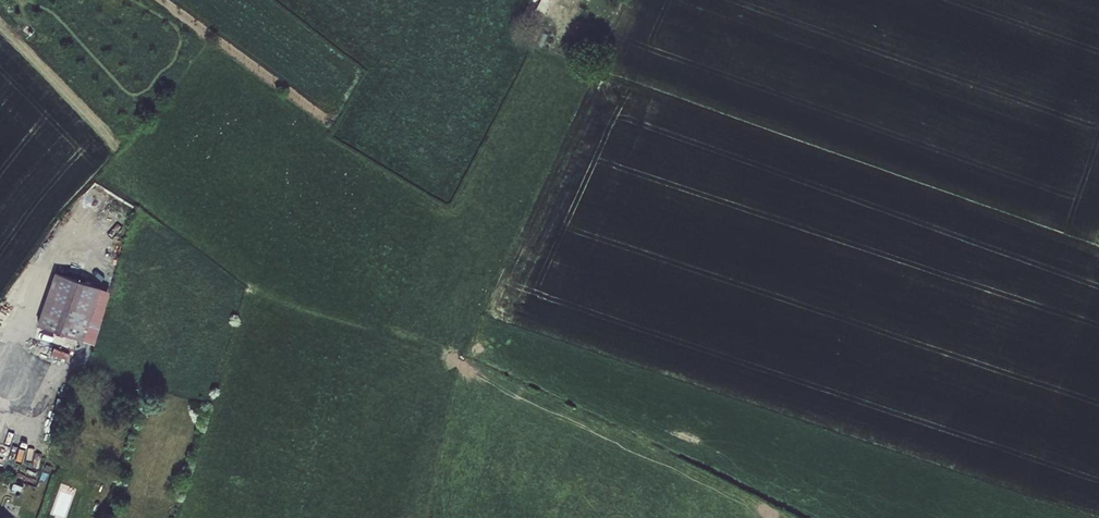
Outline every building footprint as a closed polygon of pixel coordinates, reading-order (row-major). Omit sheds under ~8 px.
[(54,275),(34,326),(38,328),(57,276),(54,275)] [(38,328),(78,342),(91,304),(98,306),(103,293),(57,276),(38,328)] [(27,490),(29,484),(19,480),(16,489),(21,490),(22,493),(22,494),(24,495),(25,494),(27,490)]
